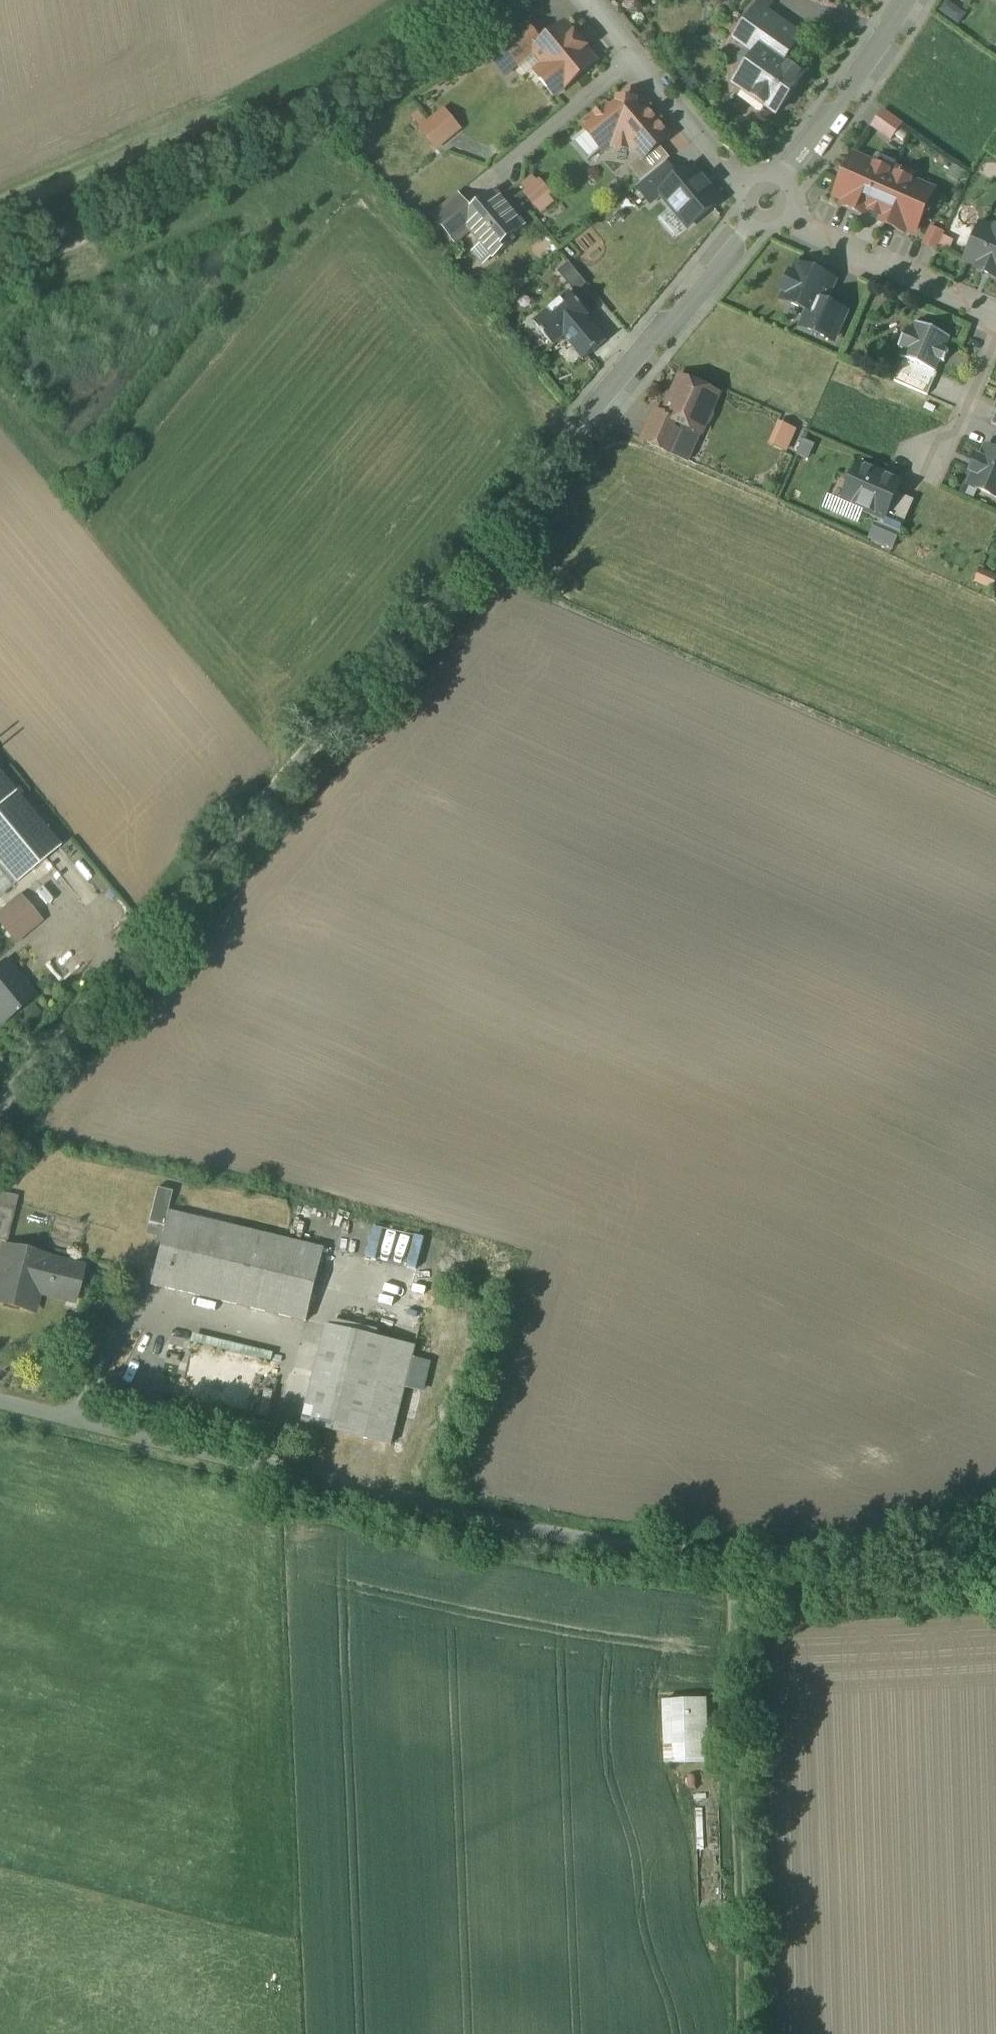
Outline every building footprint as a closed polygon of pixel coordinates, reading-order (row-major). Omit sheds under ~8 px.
[(811,41),(763,9),(737,47),(758,61),(736,93),(783,124),(811,83),(791,71),(811,41)] [(535,58),(546,48),(527,26),(491,56),(510,78),(535,58)] [(603,67),(569,27),(546,48),(535,58),(547,71),(537,79),(560,105),(603,67)] [(618,98),(582,128),(604,155),(615,145),(630,146),(643,162),(658,150),(672,139),(639,100),(618,98)] [(464,136),(445,113),(419,134),(438,157),(464,136)] [(908,129),(887,113),(874,130),(895,146),(908,129)] [(667,160),(658,150),(643,162),(631,172),(639,182),(667,160)] [(944,194),(856,158),(836,208),(867,221),(871,212),(890,220),(886,231),(922,246),(944,194)] [(661,193),(678,180),(665,164),(638,187),(651,204),(662,195),(661,193)] [(720,202),(692,168),(678,180),(661,193),(662,195),(689,227),(720,202)] [(527,198),(545,218),(558,207),(553,201),(556,199),(543,184),(540,187),(534,180),(524,189),(529,195),(527,198)] [(530,232),(499,197),(479,214),(462,195),(435,219),(459,246),(474,234),(486,248),(476,256),(487,269),(530,232)] [(987,225),(969,269),(995,280),(995,229),(987,225)] [(947,235),(933,230),(926,250),(939,255),(947,235)] [(842,283),(800,266),(784,306),(809,316),(801,334),(839,350),(853,315),(833,306),(842,283)] [(581,361),(607,339),(566,291),(530,321),(551,344),(560,336),(581,361)] [(929,397),(937,377),(944,381),(959,345),(918,328),(904,364),(908,366),(900,386),(929,397)] [(726,396),(683,378),(667,415),(657,412),(644,444),(679,457),(688,430),(708,439),(726,396)] [(983,449),(979,459),(971,456),(963,474),(970,477),(966,486),(995,500),(995,454),(983,449)] [(899,496),(905,481),(859,461),(841,501),(883,520),(887,521),(899,496)] [(912,502),(899,496),(887,521),(883,520),(881,524),(899,532),(912,502)] [(67,849),(0,768),(0,904),(67,849)] [(0,915),(0,930),(14,947),(41,925),(20,899),(0,915)] [(4,964),(0,967),(0,1021),(2,1023),(32,999),(14,976),(4,964)] [(0,1206),(0,1241),(12,1244),(21,1211),(0,1206)] [(174,1214),(156,1287),(312,1324),(330,1251),(174,1214)] [(4,1249),(0,1264),(0,1303),(33,1311),(37,1294),(72,1303),(81,1268),(4,1249)] [(421,1349),(333,1328),(309,1426),(397,1447),(421,1349)] [(711,1702),(669,1703),(671,1765),(713,1764),(711,1702)]
